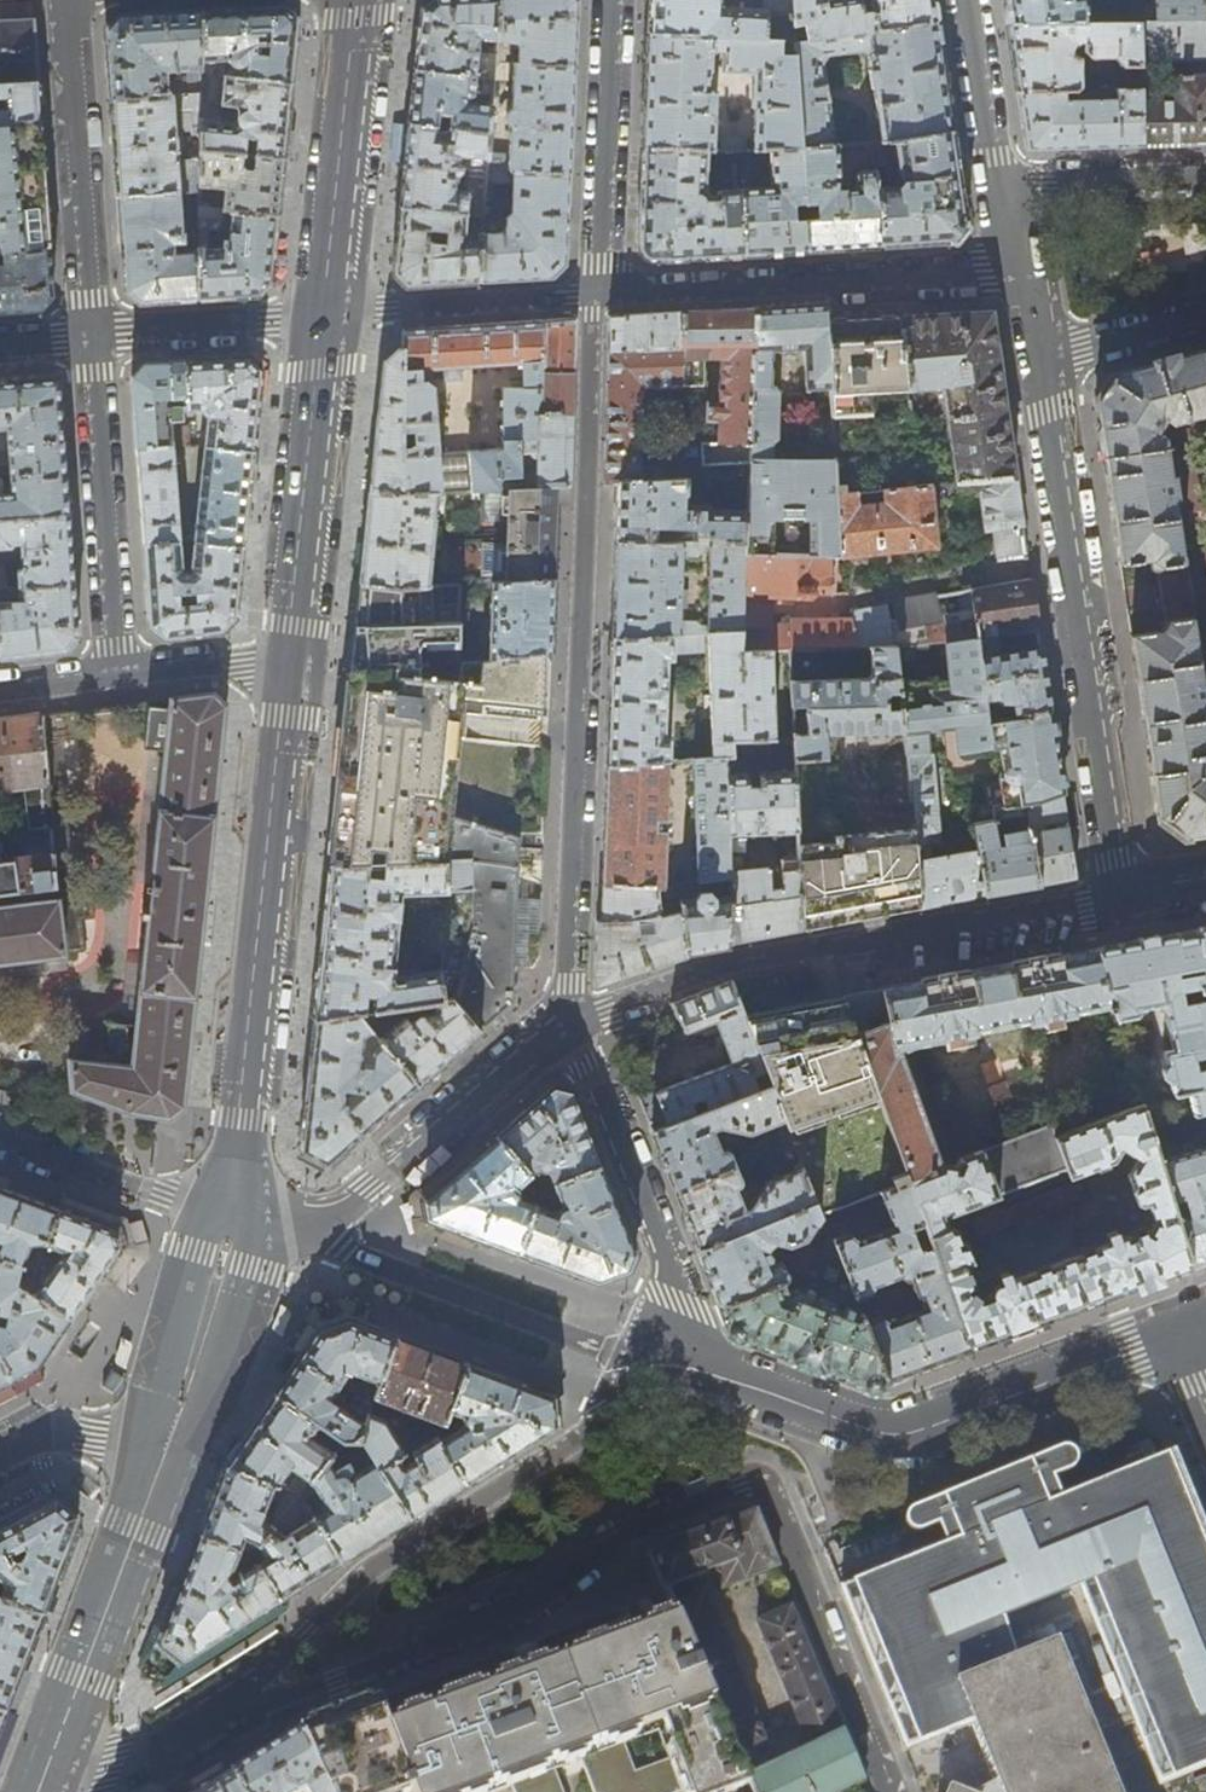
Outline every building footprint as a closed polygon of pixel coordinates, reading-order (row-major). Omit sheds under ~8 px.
[(493,79),(494,64),(495,55),(477,53),(478,39),(496,41),(499,0),(430,0),(421,9),(419,30),(414,70),(493,79)] [(496,41),(514,42),(514,49),(519,50),(518,65),(575,67),(576,29),(577,8),(578,0),(577,0),(499,0),(496,41)] [(648,34),(782,41),(794,41),(792,0),(764,0),(763,10),(720,8),(721,0),(650,0),(648,34)] [(794,41),(795,44),(935,23),(931,0),(870,0),(872,10),(862,11),(861,0),(846,0),(831,2),(830,0),(792,0),(794,41)] [(1087,23),(1084,0),(1004,0),(1008,24),(1087,23)] [(1157,22),(1205,22),(1205,0),(1157,0),(1157,7),(1157,22)] [(240,72),(239,79),(291,84),(295,46),(298,18),(286,5),(250,7),(202,10),(201,74),(209,75),(209,62),(228,60),(229,62),(230,64),(232,66),(232,71),(240,72)] [(1131,7),(1130,23),(1139,22),(1157,22),(1157,7),(1131,7)] [(158,13),(118,15),(106,28),(108,60),(111,100),(200,94),(201,74),(202,10),(158,13)] [(37,81),(35,51),(32,20),(0,21),(0,83),(37,81)] [(1012,53),(1018,91),(1063,89),(1074,89),(1079,84),(1079,55),(1073,49),(1073,44),(1078,39),(1083,39),(1083,48),(1090,55),(1114,55),(1123,65),(1122,88),(1140,87),(1140,59),(1139,22),(1130,23),(1087,23),(1008,24),(1012,53)] [(1157,22),(1139,22),(1140,59),(1189,59),(1189,75),(1176,75),(1176,101),(1141,101),(1141,146),(1178,145),(1192,145),(1205,145),(1205,22),(1157,22)] [(935,23),(795,44),(795,55),(800,148),(834,146),(822,64),(829,55),(861,50),(869,56),(871,70),(869,71),(872,90),(874,90),(881,142),(951,132),(942,70),(935,23)] [(643,148),(708,152),(713,152),(716,92),(710,92),(712,52),(725,52),(724,73),(755,75),(752,114),(756,115),(753,151),(768,150),(800,148),(795,55),(782,55),(782,41),(648,34),(646,91),(643,148)] [(495,55),(494,64),(504,65),(505,55),(495,54),(495,55)] [(488,154),(487,169),(570,175),(572,114),(575,67),(518,65),(504,65),(494,64),(493,79),(513,79),(512,100),(507,100),(500,110),(500,115),(505,115),(506,121),(511,127),(509,156),(488,154)] [(409,125),(489,133),(491,106),(467,104),(465,98),(473,95),(473,91),(492,92),(493,79),(414,70),(411,98),(409,125)] [(283,159),(287,122),(291,84),(239,79),(209,75),(201,74),(200,94),(199,150),(283,159)] [(37,81),(0,83),(0,126),(40,124),(38,100),(37,81)] [(1080,148),(1141,146),(1141,101),(1140,87),(1122,88),(1116,88),(1116,98),(1063,99),(1063,89),(1018,91),(1027,149),(1054,148),(1080,148)] [(111,100),(115,147),(118,197),(180,192),(199,190),(199,184),(199,150),(200,94),(111,100)] [(2,253),(49,248),(47,218),(43,159),(40,124),(0,126),(0,253),(2,253)] [(475,216),(483,217),(485,196),(487,169),(488,154),(489,133),(409,125),(404,166),(400,208),(465,215),(475,216)] [(951,132),(881,142),(874,143),(875,167),(899,164),(900,174),(902,175),(903,181),(898,186),(876,187),(879,245),(917,243),(951,241),(954,241),(965,227),(958,176),(951,132)] [(723,144),(722,152),(746,152),(746,144),(742,138),(727,138),(723,144)] [(847,248),(879,245),(876,187),(875,170),(857,172),(856,173),(855,174),(855,176),(856,189),(837,190),(836,184),(840,181),(838,145),(834,146),(800,148),(804,204),(815,203),(816,218),(805,218),(807,250),(847,248)] [(687,258),(744,254),(741,190),(719,192),(711,199),(705,191),(706,190),(708,152),(643,148),(641,202),(639,247),(651,260),(687,258)] [(775,252),(807,250),(805,218),(805,213),(794,214),(794,204),(804,204),(800,148),(768,150),(770,181),(755,182),(755,189),(741,190),(744,254),(775,252)] [(283,159),(199,150),(199,184),(224,188),(221,210),(278,216),(280,187),(283,159)] [(516,280),(553,278),(565,265),(567,223),(570,175),(487,169),(485,196),(492,196),(492,183),(513,184),(512,213),(507,218),(507,219),(501,216),(498,220),(483,218),(478,283),(516,280)] [(197,300),(198,252),(169,254),(169,243),(183,242),(180,192),(118,197),(121,243),(125,292),(138,304),(163,302),(197,300)] [(271,284),(274,250),(278,216),(221,210),(205,209),(199,208),(198,252),(197,300),(228,298),(258,296),(271,284)] [(435,285),(478,283),(483,218),(483,217),(475,216),(474,238),(479,242),(463,243),(465,215),(400,208),(397,237),(396,246),(393,274),(405,287),(435,285)] [(2,314),(41,311),(53,297),(51,275),(49,248),(2,253),(3,265),(0,266),(0,314),(2,314)] [(792,305),(756,307),(753,343),(748,476),(746,510),(744,544),(744,552),(773,554),(774,517),(810,518),(809,555),(831,555),(840,555),(837,494),(837,485),(835,459),(772,461),(772,443),(777,438),(778,391),(775,387),(771,386),(773,351),(803,350),(805,391),(831,390),(827,322),(825,303),(792,305)] [(682,312),(680,346),(753,343),(756,307),(718,310),(682,312)] [(653,314),(609,317),(608,333),(608,349),(680,346),(682,312),(653,314)] [(945,315),(899,317),(909,390),(943,387),(957,482),(1016,478),(1012,458),(1003,395),(991,317),(990,312),(945,315)] [(865,319),(827,322),(831,390),(833,418),(871,416),(870,392),(909,390),(899,317),(865,319)] [(539,388),(534,415),(573,415),(574,367),(575,318),(561,319),(542,321),(539,388)] [(539,388),(542,321),(471,325),(403,329),(402,371),(400,495),(438,493),(507,489),(520,488),(519,467),(518,453),(517,440),(535,440),(534,415),(539,388)] [(402,371),(403,329),(401,329),(384,361),(381,386),(370,491),(400,495),(402,371)] [(608,349),(606,405),(604,484),(617,483),(687,478),(748,476),(753,343),(680,346),(608,349)] [(1159,568),(1167,621),(1161,629),(1130,635),(1145,734),(1155,795),(1159,821),(1183,838),(1202,836),(1205,835),(1205,709),(1165,437),(1155,431),(1163,418),(1174,425),(1205,416),(1205,349),(1161,362),(1111,376),(1095,401),(1098,418),(1107,477),(1120,565),(1150,561),(1159,568)] [(207,416),(204,447),(252,452),(257,411),(261,370),(249,357),(217,359),(185,361),(187,411),(188,417),(194,417),(194,411),(202,410),(202,412),(203,414),(204,415),(206,416),(207,416)] [(134,413),(136,449),(173,446),(173,445),(171,417),(173,417),(174,416),(177,416),(179,414),(180,412),(180,411),(187,411),(185,361),(164,362),(143,364),(131,377),(134,413)] [(5,432),(9,493),(0,494),(0,519),(69,514),(65,469),(62,421),(59,379),(4,383),(0,383),(0,432),(5,432)] [(573,415),(534,415),(535,440),(517,440),(518,453),(534,453),(534,468),(519,467),(520,488),(557,486),(571,485),(572,445),(573,415)] [(143,545),(180,542),(174,454),(187,454),(188,446),(173,445),(173,446),(136,449),(140,497),(143,545)] [(252,452),(204,447),(198,502),(193,502),(192,510),(197,510),(194,541),(243,547),(248,499),(252,452)] [(687,478),(617,483),(616,511),(615,543),(655,542),(655,525),(696,525),(696,542),(744,544),(746,510),(710,509),(707,504),(687,504),(687,478)] [(1016,478),(957,482),(956,482),(958,491),(982,489),(988,529),(993,529),(997,555),(1027,553),(1021,516),(1016,478)] [(845,493),(837,494),(840,555),(938,547),(931,484),(884,489),(885,502),(857,505),(856,492),(845,493)] [(837,485),(837,494),(845,493),(845,484),(837,485)] [(520,488),(507,489),(503,582),(519,581),(554,579),(555,531),(557,486),(520,488)] [(427,587),(438,493),(400,495),(370,491),(369,498),(365,536),(360,584),(399,588),(427,587)] [(0,519),(0,548),(11,547),(10,544),(21,543),(22,566),(18,572),(19,587),(74,584),(71,550),(69,514),(0,519)] [(672,534),(672,542),(683,542),(683,534),(672,534)] [(243,547),(194,541),(191,568),(182,567),(180,542),(143,545),(146,586),(149,619),(149,627),(164,639),(193,635),(222,632),(235,619),(239,583),(240,568),(243,547)] [(672,636),(675,636),(702,635),(707,635),(741,631),(744,552),(744,544),(696,542),(683,542),(672,542),(655,542),(615,543),(613,584),(611,638),(672,636)] [(831,574),(831,555),(809,555),(773,554),(744,552),(741,631),(740,651),(770,650),(856,647),(854,617),(785,621),(785,625),(766,624),(768,592),(832,593),(832,575),(831,574)] [(503,582),(492,582),(490,621),(484,621),(484,632),(490,632),(489,657),(545,654),(551,654),(552,615),(554,579),(519,581),(503,582)] [(994,634),(1038,628),(1031,581),(972,591),(974,610),(986,701),(1014,704),(1016,717),(1051,711),(1041,649),(996,657),(994,634)] [(0,588),(0,599),(20,597),(20,601),(0,603),(0,660),(35,656),(42,655),(66,652),(78,638),(76,614),(74,584),(19,587),(5,588),(0,588)] [(399,588),(360,584),(358,604),(355,626),(412,625),(414,605),(457,610),(458,585),(427,587),(399,588)] [(945,643),(948,643),(941,613),(938,596),(936,595),(898,601),(902,628),(923,625),(925,635),(901,637),(901,645),(945,643)] [(854,617),(856,647),(869,646),(895,645),(896,645),(889,603),(853,609),(854,617)] [(948,643),(945,643),(950,682),(930,684),(930,682),(899,684),(900,694),(902,710),(904,732),(906,756),(932,751),(929,730),(956,727),(959,750),(992,745),(997,784),(989,785),(991,805),(994,806),(1001,805),(1004,809),(1034,804),(1063,793),(1057,749),(1051,711),(1016,717),(996,720),(989,721),(987,709),(986,701),(974,610),(941,613),(948,643)] [(412,625),(355,626),(354,642),(351,668),(414,663),(419,663),(418,646),(423,642),(429,648),(451,647),(447,661),(455,660),(457,623),(450,624),(412,625)] [(707,635),(711,758),(723,757),(730,756),(730,742),(772,740),(770,650),(740,651),(741,631),(707,635)] [(702,635),(675,636),(676,654),(702,654),(702,635)] [(671,661),(672,636),(611,638),(609,697),(607,742),(607,765),(667,762),(668,761),(669,739),(663,738),(666,661),(671,661)] [(899,684),(895,645),(869,646),(870,675),(865,679),(789,682),(791,707),(803,707),(805,734),(791,735),(792,738),(793,761),(826,759),(824,736),(904,732),(902,710),(885,711),(885,700),(887,700),(890,696),(890,694),(900,694),(899,684)] [(414,663),(351,668),(346,713),(337,802),(330,866),(469,860),(469,928),(452,999),(480,1031),(499,1014),(512,1002),(513,968),(514,950),(517,897),(518,872),(520,837),(445,815),(457,700),(543,710),(544,691),(545,654),(489,657),(458,659),(457,680),(415,676),(414,663)] [(131,1049),(68,1045),(69,1063),(71,1090),(127,1112),(169,1118),(183,1107),(190,1048),(205,904),(216,798),(225,707),(212,694),(149,702),(144,747),(164,749),(131,1049)] [(994,708),(987,709),(989,721),(996,720),(994,708)] [(23,785),(28,828),(51,825),(41,715),(9,719),(0,720),(0,787),(23,785)] [(729,898),(730,943),(748,940),(766,937),(802,930),(797,858),(779,859),(781,888),(772,889),(769,868),(741,871),(739,834),(796,832),(793,761),(792,738),(772,740),(730,742),(730,756),(723,757),(729,877),(729,887),(729,898)] [(954,903),(985,897),(979,849),(932,857),(931,847),(941,846),(932,751),(906,756),(914,828),(922,907),(923,909),(954,903)] [(723,878),(729,877),(723,757),(711,758),(691,759),(697,882),(707,880),(723,878)] [(602,885),(657,886),(662,886),(667,762),(607,765),(604,822),(602,885)] [(1001,805),(994,806),(995,821),(1028,815),(1039,886),(1057,882),(1076,878),(1068,827),(1063,793),(1034,804),(1004,809),(1001,805)] [(985,897),(1012,891),(1039,886),(1028,815),(995,821),(974,825),(975,829),(979,849),(985,897)] [(864,918),(922,907),(914,828),(834,836),(835,841),(797,845),(797,858),(802,930),(864,918)] [(55,886),(53,855),(0,862),(0,893),(55,886)] [(400,1006),(427,1003),(452,999),(469,928),(469,860),(330,866),(326,902),(323,936),(314,1019),(355,1013),(400,1006)] [(707,948),(730,943),(729,898),(713,898),(707,892),(707,880),(697,882),(678,885),(678,887),(679,900),(684,952),(707,948)] [(684,952),(679,900),(658,904),(657,886),(602,885),(601,920),(596,920),(596,928),(594,982),(594,986),(617,979),(645,970),(658,966),(685,957),(684,952)] [(56,900),(61,956),(82,953),(79,922),(93,920),(90,896),(56,900)] [(514,950),(513,968),(530,968),(531,934),(540,934),(542,898),(517,897),(514,950)] [(61,956),(56,900),(0,906),(0,962),(61,956)] [(1129,942),(1096,948),(1114,1009),(1117,1018),(1149,1013),(1148,1006),(1161,1003),(1164,1015),(1163,1021),(1165,1026),(1167,1028),(1170,1048),(1161,1049),(1164,1062),(1161,1065),(1160,1068),(1160,1074),(1163,1078),(1168,1081),(1171,1093),(1187,1089),(1193,1112),(1205,1108),(1205,928),(1129,942)] [(1035,960),(881,989),(886,1021),(890,1020),(900,1050),(947,1041),(946,1039),(956,1037),(957,1039),(974,1036),(974,1033),(1027,1023),(1027,1025),(1045,1022),(1044,1019),(1055,1017),(1055,1020),(1073,1016),(1073,1014),(1105,1008),(1106,1010),(1114,1009),(1096,948),(1035,960)] [(645,1114),(652,1130),(770,1085),(744,1014),(731,980),(701,992),(671,1003),(683,1026),(669,1028),(675,1042),(687,1037),(686,1033),(691,1031),(693,1036),(702,1032),(700,1027),(715,1021),(731,1063),(639,1098),(645,1114)] [(858,993),(843,996),(906,1178),(922,1221),(926,1234),(945,1227),(941,1215),(997,1194),(996,1193),(1065,1166),(1053,1134),(1049,1124),(1049,1122),(957,1157),(957,1156),(954,1156),(916,1054),(903,1057),(900,1050),(890,1020),(886,1021),(881,989),(858,993)] [(794,1005),(744,1014),(770,1085),(792,1142),(813,1198),(818,1211),(820,1211),(877,1189),(906,1178),(843,996),(824,1000),(794,1005)] [(401,1013),(400,1006),(355,1013),(370,1031),(373,1034),(378,1040),(382,1044),(418,1085),(450,1056),(480,1031),(452,999),(427,1003),(428,1013),(418,1015),(413,1019),(409,1014),(405,1017),(401,1013)] [(375,1123),(418,1085),(382,1044),(373,1051),(372,1065),(360,1064),(363,1037),(370,1031),(355,1013),(314,1019),(307,1083),(300,1148),(300,1151),(327,1165),(375,1123)] [(373,1034),(367,1039),(373,1044),(378,1040),(373,1034)] [(71,1090),(69,1063),(56,1062),(47,1081),(52,1082),(60,1086),(71,1090)] [(963,1114),(1027,1099),(1018,1063),(955,1077),(963,1114)] [(1124,1085),(1128,1094),(1138,1090),(1135,1081),(1124,1085)] [(770,1085),(652,1130),(662,1157),(675,1190),(733,1165),(728,1152),(727,1150),(724,1149),(722,1149),(719,1149),(718,1150),(709,1129),(715,1127),(747,1131),(774,1121),(777,1129),(775,1133),(780,1147),(792,1142),(770,1085)] [(496,1137),(530,1175),(539,1167),(540,1168),(542,1169),(545,1169),(547,1169),(553,1184),(600,1165),(571,1092),(553,1087),(530,1108),(496,1137)] [(930,1244),(968,1348),(970,1348),(1002,1336),(1031,1325),(1035,1323),(1132,1287),(1161,1276),(1190,1265),(1176,1215),(1172,1201),(1159,1159),(1141,1101),(1053,1134),(1065,1166),(1070,1180),(973,1217),(979,1231),(983,1233),(1073,1200),(1075,1196),(1073,1190),(1079,1188),(1074,1174),(1111,1160),(1120,1147),(1135,1157),(1127,1170),(1133,1183),(1131,1184),(1130,1189),(1135,1203),(1140,1205),(1147,1203),(1154,1222),(1149,1231),(1144,1228),(1118,1238),(1114,1229),(1102,1233),(1100,1229),(1078,1237),(1083,1251),(1011,1278),(1007,1269),(996,1273),(1000,1282),(995,1285),(992,1278),(973,1285),(966,1264),(972,1262),(965,1240),(960,1241),(954,1224),(945,1227),(926,1234),(930,1244)] [(460,1169),(424,1200),(427,1220),(474,1237),(475,1237),(518,1253),(536,1205),(516,1198),(517,1195),(517,1193),(516,1191),(515,1188),(518,1190),(521,1187),(520,1184),(530,1175),(496,1137),(460,1169)] [(733,1165),(675,1190),(687,1218),(699,1248),(813,1198),(792,1142),(780,1147),(785,1159),(790,1161),(793,1169),(764,1181),(747,1205),(741,1207),(733,1187),(735,1186),(737,1185),(739,1184),(739,1181),(739,1179),(733,1165)] [(1159,1159),(1172,1201),(1185,1198),(1189,1212),(1176,1215),(1190,1265),(1205,1259),(1205,1144),(1159,1159)] [(600,1165),(553,1184),(562,1206),(560,1207),(558,1208),(557,1210),(556,1212),(536,1205),(518,1253),(557,1267),(596,1282),(628,1270),(636,1253),(618,1209),(600,1165)] [(832,1234),(839,1254),(856,1299),(861,1311),(886,1379),(926,1364),(968,1348),(930,1244),(917,1249),(909,1226),(922,1221),(906,1178),(877,1189),(890,1223),(856,1236),(855,1233),(846,1229),(832,1234)] [(35,1272),(57,1209),(3,1188),(0,1187),(0,1241),(3,1242),(0,1252),(0,1259),(35,1272)] [(62,1198),(58,1209),(87,1220),(112,1229),(118,1247),(98,1276),(109,1283),(133,1247),(123,1220),(62,1198)] [(709,1273),(721,1304),(784,1277),(788,1276),(780,1258),(779,1257),(777,1257),(774,1257),(771,1258),(766,1246),(771,1239),(786,1243),(804,1236),(820,1211),(818,1211),(813,1198),(699,1248),(709,1273)] [(98,1276),(118,1247),(112,1229),(87,1220),(58,1209),(57,1209),(35,1272),(29,1290),(70,1319),(94,1282),(98,1276)] [(474,1237),(427,1220),(428,1231),(467,1246),(468,1243),(471,1244),(474,1237)] [(822,1244),(827,1259),(839,1254),(832,1234),(824,1237),(822,1244)] [(856,1299),(839,1254),(827,1259),(803,1269),(808,1281),(822,1286),(819,1296),(808,1301),(802,1298),(804,1291),(796,1287),(789,1289),(784,1277),(721,1304),(727,1317),(733,1333),(782,1351),(802,1358),(872,1385),(880,1382),(886,1379),(861,1311),(848,1316),(837,1312),(833,1302),(835,1298),(847,1303),(856,1299)] [(70,1319),(29,1290),(35,1272),(0,1259),(0,1318),(3,1318),(4,1317),(9,1318),(8,1322),(2,1321),(0,1326),(0,1351),(10,1382),(24,1374),(37,1367),(55,1340),(70,1319)] [(347,1317),(352,1319),(355,1311),(348,1309),(313,1320),(292,1352),(299,1357),(320,1325),(347,1317)] [(371,1406),(374,1398),(397,1335),(361,1322),(352,1319),(347,1317),(320,1325),(299,1357),(338,1385),(348,1370),(365,1375),(361,1384),(364,1394),(367,1396),(365,1403),(371,1406)] [(397,1335),(374,1398),(409,1411),(407,1416),(442,1429),(449,1410),(467,1362),(433,1349),(397,1335)] [(1002,1336),(970,1348),(973,1355),(1005,1343),(1002,1336)] [(0,1351),(0,1387),(10,1382),(0,1351)] [(369,1412),(371,1406),(365,1403),(355,1396),(345,1410),(329,1398),(338,1385),(299,1357),(287,1374),(275,1393),(343,1440),(361,1440),(361,1438),(369,1412)] [(511,1379),(467,1362),(449,1410),(462,1415),(462,1419),(462,1421),(463,1422),(464,1423),(439,1439),(465,1482),(515,1451),(516,1450),(556,1425),(553,1395),(523,1383),(511,1379)] [(225,1466),(299,1493),(327,1459),(343,1440),(275,1393),(251,1427),(225,1466)] [(439,1499),(465,1482),(439,1439),(438,1438),(440,1434),(411,1451),(415,1458),(406,1464),(400,1454),(405,1452),(385,1419),(369,1412),(361,1438),(361,1440),(374,1460),(410,1517),(439,1499)] [(1109,1772),(1148,1755),(1160,1785),(1205,1766),(1205,1549),(1171,1462),(1168,1455),(1047,1504),(1040,1485),(1069,1473),(1072,1472),(1075,1469),(1077,1465),(1077,1461),(1077,1458),(1075,1454),(1073,1451),(1069,1449),(1065,1448),(1062,1449),(911,1508),(908,1511),(906,1514),(905,1517),(905,1523),(906,1526),(908,1530),(912,1532),(916,1533),(920,1532),(950,1521),(958,1540),(838,1588),(855,1628),(887,1709),(905,1752),(971,1724),(999,1791),(1117,1791),(1109,1772)] [(375,1539),(410,1517),(374,1460),(354,1473),(347,1461),(334,1469),(327,1459),(299,1493),(303,1500),(317,1491),(328,1509),(314,1518),(341,1560),(375,1539)] [(225,1466),(213,1498),(200,1533),(239,1549),(246,1551),(251,1553),(272,1527),(299,1493),(225,1466)] [(1,1595),(43,1611),(55,1577),(59,1566),(75,1526),(79,1514),(56,1494),(12,1517),(0,1524),(0,1577),(1,1579),(3,1580),(6,1582),(1,1595)] [(702,1532),(649,1552),(678,1616),(747,1775),(750,1781),(754,1791),(854,1791),(852,1787),(864,1781),(846,1738),(786,1588),(755,1511),(702,1532)] [(311,1579),(341,1560),(314,1518),(314,1517),(282,1536),(272,1527),(251,1553),(280,1599),(311,1579)] [(59,1566),(55,1577),(63,1581),(83,1529),(75,1526),(59,1566)] [(280,1599),(251,1553),(246,1551),(242,1556),(249,1561),(249,1560),(253,1565),(232,1578),(229,1575),(239,1549),(200,1533),(181,1585),(180,1588),(161,1640),(184,1659),(187,1657),(241,1623),(247,1619),(280,1599)] [(241,1623),(187,1657),(184,1659),(161,1640),(180,1588),(170,1584),(143,1658),(168,1679),(252,1626),(247,1619),(241,1623)] [(1,1595),(0,1595),(0,1704),(7,1707),(25,1659),(43,1611),(1,1595)] [(750,1781),(747,1775),(678,1616),(388,1726),(378,1699),(341,1713),(297,1729),(327,1791),(409,1791),(415,1790),(416,1791),(493,1791),(506,1787),(508,1791),(566,1791),(557,1767),(583,1757),(597,1791),(674,1791),(690,1786),(693,1791),(721,1791),(750,1781)] [(297,1729),(263,1751),(231,1772),(241,1791),(327,1791),(297,1729)] [(231,1772),(199,1791),(241,1791),(231,1772)]
